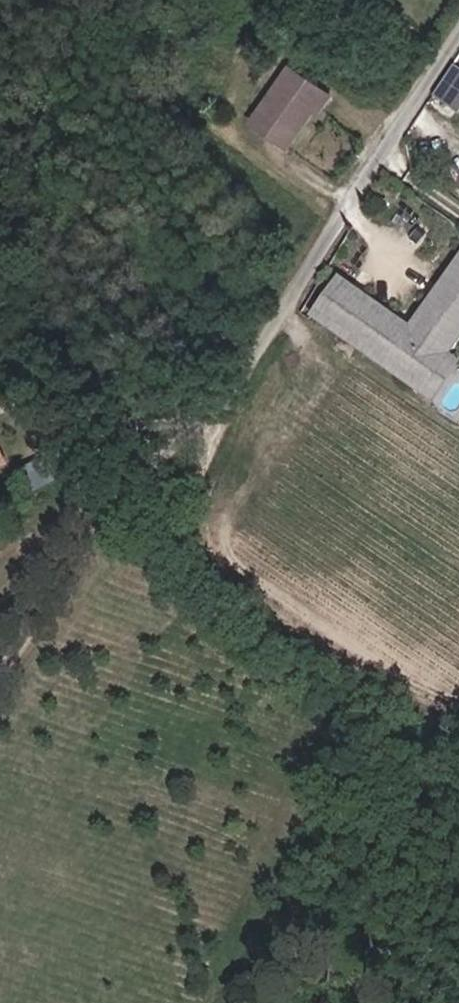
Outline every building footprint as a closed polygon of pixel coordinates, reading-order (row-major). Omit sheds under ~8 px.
[(286,156),(330,97),(287,66),(244,125),(286,156)] [(455,67),(436,96),(456,109),(458,104),(458,69),(455,67)] [(457,354),(458,351),(458,266),(417,328),(345,279),(317,320),(438,402),(458,372),(458,356),(457,354)] [(0,431),(0,464),(13,457),(0,431)]
